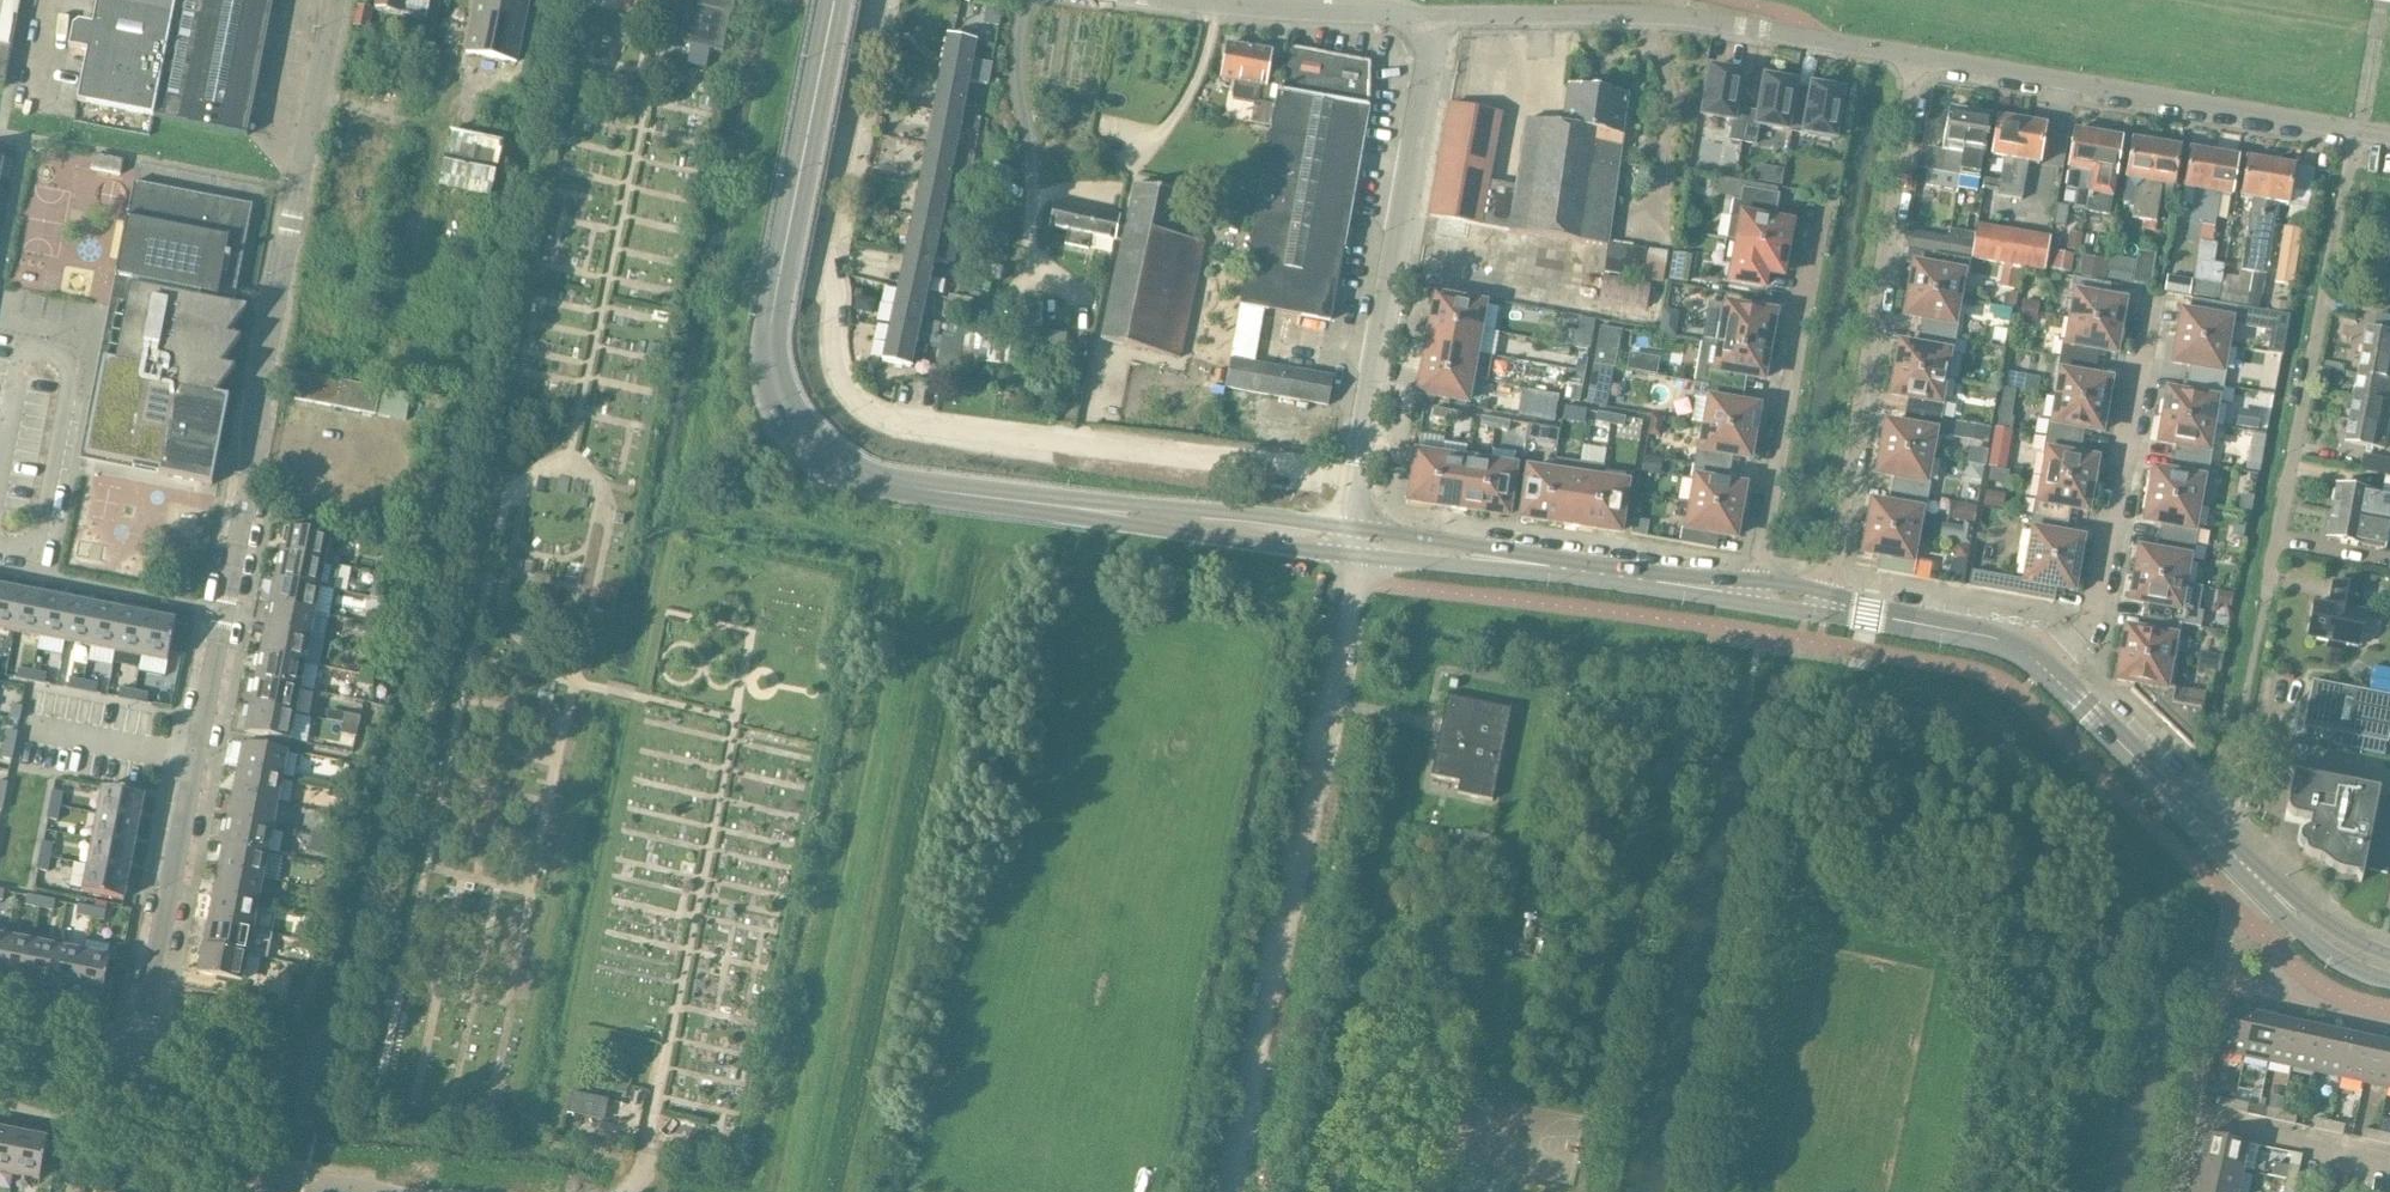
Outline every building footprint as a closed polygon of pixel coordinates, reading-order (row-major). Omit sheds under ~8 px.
[(12,48),(18,16),(21,0),(0,0),(0,45),(12,48)] [(176,0),(98,0),(93,26),(79,23),(73,27),(69,47),(69,48),(87,52),(77,102),(153,117),(176,0)] [(153,117),(247,135),(273,0),(176,0),(153,117)] [(431,0),(378,0),(375,11),(410,18),(426,21),(430,2),(431,2),(431,0)] [(465,53),(516,63),(529,0),(476,0),(465,53)] [(681,25),(677,43),(722,53),(734,0),(700,0),(699,4),(686,1),(683,16),(686,17),(684,26),(681,25)] [(371,10),(357,7),(353,26),(368,29),(371,10)] [(988,7),(986,21),(998,23),(1001,9),(988,7)] [(424,32),(426,21),(410,18),(408,29),(424,32)] [(973,59),(976,43),(976,42),(948,36),(940,76),(968,81),(973,59)] [(0,45),(0,87),(4,88),(12,48),(0,45)] [(1272,127),(1280,79),(1267,77),(1271,53),(1227,45),(1221,80),(1235,82),(1232,100),(1263,106),(1259,125),(1272,127)] [(1330,321),(1368,108),(1368,64),(1286,49),(1280,79),(1272,127),(1225,388),(1328,406),(1333,377),(1296,371),(1254,364),(1257,340),(1263,310),(1330,321)] [(1715,64),(1706,111),(1737,117),(1733,135),(1745,138),(1751,107),(1739,105),(1745,69),(1740,69),(1741,64),(1727,61),(1726,66),(1715,64)] [(1769,74),(1760,121),(1791,126),(1799,79),(1769,74)] [(962,116),(962,115),(968,81),(940,76),(933,110),(962,116)] [(1807,129),(1838,135),(1846,87),(1835,85),(1836,81),(1821,78),(1821,83),(1816,82),(1807,129)] [(1606,247),(1628,95),(1568,85),(1562,127),(1526,120),(1516,187),(1513,205),(1509,232),(1606,247)] [(1488,182),(1501,115),(1449,105),(1428,217),(1509,232),(1513,205),(1516,187),(1488,182)] [(962,116),(933,110),(925,147),(955,154),(955,153),(959,129),(978,132),(980,119),(962,115),(962,116)] [(1970,114),(1948,110),(1941,152),(1929,150),(1926,170),(1938,172),(1960,176),(1970,114)] [(1990,117),(1970,114),(1960,176),(1979,179),(1982,158),(1990,117)] [(2015,119),(2002,116),(2002,119),(1998,118),(1992,157),(2003,159),(1998,192),(2011,194),(2023,122),(2014,121),(2015,119)] [(2042,123),(2030,121),(2030,123),(2023,122),(2011,194),(2019,195),(2022,196),(2028,163),(2039,165),(2046,126),(2042,126),(2042,123)] [(2091,131),(2079,129),(2078,132),(2074,131),(2068,170),(2079,172),(2073,209),(2086,211),(2098,135),(2091,134),(2091,131)] [(490,195),(503,143),(450,132),(438,185),(490,195)] [(2119,136),(2106,134),(2106,136),(2098,135),(2086,211),(2109,215),(2122,139),(2118,139),(2119,136)] [(2143,221),(2156,145),(2148,144),(2149,141),(2136,139),(2136,142),(2132,141),(2122,202),(2134,204),(2131,219),(2143,221)] [(2176,146),(2164,144),(2164,146),(2156,145),(2143,221),(2156,223),(2162,185),(2173,187),(2180,149),(2176,148),(2176,146)] [(970,176),(974,157),(955,153),(955,154),(925,147),(918,183),(948,189),(951,172),(970,176)] [(2206,151),(2194,149),(2194,151),(2190,150),(2184,189),(2195,191),(2190,224),(2200,226),(2213,154),(2206,153),(2206,151)] [(2234,155),(2222,153),(2221,156),(2213,154),(2200,226),(2214,228),(2220,195),(2231,197),(2237,158),(2234,157),(2234,155)] [(120,175),(122,163),(123,161),(93,155),(93,157),(90,170),(120,175)] [(2263,160),(2251,158),(2250,161),(2247,160),(2240,198),(2252,200),(2246,234),(2258,237),(2270,164),(2263,162),(2263,160)] [(2265,276),(2276,204),(2288,206),(2294,168),(2290,167),(2291,164),(2279,162),(2278,165),(2270,164),(2258,237),(2246,234),(2240,271),(2252,273),(2246,308),(2262,310),(2268,276),(2265,276)] [(1757,164),(1757,182),(1784,183),(1785,165),(1757,164)] [(2308,204),(2312,170),(2296,169),(2293,200),(2304,201),(2303,204),(2308,204)] [(227,336),(247,309),(233,306),(253,205),(134,182),(115,278),(117,279),(117,277),(132,280),(131,286),(130,286),(116,362),(105,360),(86,457),(159,471),(159,475),(212,486),(229,398),(216,395),(235,368),(221,365),(241,338),(227,336)] [(948,189),(918,183),(911,218),(941,223),(960,227),(963,208),(945,204),(948,189)] [(1120,217),(1055,203),(1050,227),(1067,231),(1064,245),(1088,250),(1091,236),(1122,243),(1101,342),(1179,359),(1204,243),(1177,237),(1185,196),(1135,185),(1126,227),(1118,225),(1120,217)] [(1790,225),(1774,222),(1779,195),(1742,189),(1740,202),(1733,201),(1726,240),(1737,242),(1785,250),(1790,225)] [(2013,232),(2019,195),(2011,194),(1998,192),(1983,189),(1975,234),(1974,244),(1971,259),(1976,260),(2041,271),(2044,272),(2045,267),(2050,239),(2013,232)] [(475,246),(484,199),(438,190),(428,237),(475,246)] [(941,223),(911,218),(904,253),(934,258),(953,262),(956,244),(937,240),(941,223)] [(2155,231),(2156,223),(2143,221),(2142,229),(2155,231)] [(2198,240),(2200,226),(2190,224),(2187,239),(2198,240)] [(2210,249),(2214,228),(2200,226),(2198,240),(2197,247),(2210,249)] [(2283,229),(2275,284),(2292,286),(2301,232),(2283,229)] [(1974,244),(1975,234),(1951,230),(1949,240),(1974,244)] [(1974,244),(1949,240),(1911,234),(1908,249),(1971,260),(1971,259),(1974,244)] [(2069,273),(2072,256),(2057,253),(2060,241),(2050,239),(2045,267),(2053,269),(2069,273)] [(1781,276),(1785,250),(1737,242),(1733,266),(1728,265),(1726,281),(1762,288),(1765,273),(1781,276)] [(1608,245),(1604,273),(1641,279),(1645,250),(1608,245)] [(934,258),(904,253),(897,289),(926,295),(926,294),(946,299),(950,280),(930,276),(934,258)] [(2127,255),(2110,253),(2105,280),(2122,283),(2127,255)] [(2138,253),(2133,283),(2149,286),(2154,255),(2138,253)] [(1930,269),(1914,266),(1910,291),(1958,300),(1962,276),(1967,277),(1970,260),(1933,254),(1930,269)] [(1667,260),(1646,257),(1642,282),(1662,286),(1667,260)] [(2082,260),(2079,277),(2103,281),(2106,264),(2082,260)] [(2018,269),(2002,266),(1998,286),(2015,289),(2018,269)] [(2246,308),(2252,273),(2240,271),(2239,280),(2232,279),(2232,274),(2225,273),(2220,304),(2246,308)] [(2167,276),(2164,291),(2188,295),(2191,280),(2167,276)] [(1600,302),(1648,311),(1652,286),(1604,277),(1600,302)] [(2124,303),(2107,300),(2110,285),(2073,279),(2071,295),(2075,296),(2071,320),(2119,328),(2124,303)] [(2195,280),(2192,296),(2216,299),(2218,284),(2195,280)] [(921,320),(926,295),(897,289),(889,326),(938,336),(940,324),(921,320)] [(1958,300),(1910,291),(1905,317),(1921,319),(1919,334),(1955,340),(1958,324),(1954,324),(1958,300)] [(1228,300),(1204,296),(1200,316),(1225,320),(1228,300)] [(1484,306),(1436,297),(1431,321),(1480,330),(1484,306)] [(2182,313),(2177,339),(2226,347),(2229,326),(2270,333),(2266,354),(2281,357),(2286,335),(2289,317),(2280,315),(2201,301),(2198,316),(2182,313)] [(2036,313),(2038,305),(2024,302),(2022,311),(2036,313)] [(1767,354),(1774,316),(1774,314),(1712,303),(1705,343),(1767,354)] [(2035,323),(2036,313),(2022,311),(2020,320),(2035,323)] [(2009,322),(2010,313),(2002,312),(2001,317),(2003,321),(2009,322)] [(1585,319),(1582,333),(1592,335),(1594,321),(1585,319)] [(2119,328),(2071,320),(2067,344),(2062,343),(2059,359),(2096,365),(2098,351),(2114,354),(2119,328)] [(1480,330),(1431,321),(1427,346),(1475,354),(1480,330)] [(910,368),(915,344),(935,349),(938,336),(889,326),(882,362),(910,368)] [(1600,327),(1593,365),(1613,368),(1620,331),(1600,327)] [(2362,351),(2389,357),(2389,332),(2366,328),(2362,351)] [(1916,348),(1900,345),(1896,370),(1944,379),(1948,355),(1953,356),(1955,340),(1919,334),(1916,348)] [(2226,347),(2177,339),(2173,364),(2189,367),(2186,381),(2223,388),(2226,372),(2221,371),(2226,347)] [(1767,354),(1705,343),(1704,343),(1697,383),(1744,391),(1747,377),(1763,380),(1767,354)] [(1475,354),(1427,346),(1423,370),(1471,379),(1475,354)] [(2362,351),(2357,375),(2389,381),(2389,357),(2362,351)] [(1656,372),(1659,361),(1634,354),(1631,366),(1656,372)] [(1585,374),(1588,360),(1578,358),(1575,372),(1585,374)] [(2109,382),(2093,379),(2096,365),(2059,359),(2057,374),(2061,375),(2057,399),(2105,407),(2109,382)] [(929,372),(929,370),(929,369),(928,367),(927,365),(925,364),(923,363),(921,363),(919,363),(917,364),(916,365),(915,366),(914,368),(914,370),(914,373),(915,375),(916,376),(917,377),(919,378),(921,378),(923,378),(925,377),(927,376),(928,374),(929,372)] [(1212,369),(1209,383),(1222,386),(1225,371),(1212,369)] [(1471,379),(1423,370),(1418,394),(1466,403),(1471,379)] [(1582,389),(1585,374),(1575,372),(1566,370),(1563,385),(1573,387),(1582,389)] [(1944,379),(1896,370),(1891,396),(1907,398),(1905,413),(1941,419),(1944,404),(1939,403),(1944,379)] [(375,415),(380,389),(296,373),(290,399),(375,415)] [(2025,377),(2011,374),(2009,386),(2023,389),(2025,377)] [(2357,375),(2353,398),(2389,405),(2389,381),(2357,375)] [(2184,395),(2168,392),(2163,418),(2211,426),(2216,402),(2220,403),(2223,388),(2186,381),(2184,395)] [(1744,391),(1697,383),(1694,399),(1695,399),(1692,422),(1705,425),(1753,434),(1758,408),(1742,405),(1744,391)] [(1579,402),(1582,389),(1573,387),(1570,400),(1579,402)] [(1994,401),(1995,390),(1985,388),(1984,394),(1988,400),(1994,401)] [(1589,389),(1586,403),(1606,407),(1609,393),(1589,389)] [(2012,393),(2003,392),(2001,406),(2009,407),(2012,393)] [(1550,393),(1547,407),(1556,409),(1559,394),(1550,393)] [(2353,398),(2349,420),(2387,427),(2389,411),(2389,405),(2353,398)] [(2105,407),(2057,399),(2053,423),(2048,422),(2045,438),(2082,444),(2084,430),(2100,433),(2105,407)] [(1554,423),(1556,409),(1547,407),(1544,421),(1554,423)] [(1575,419),(1577,410),(1563,407),(1561,416),(1575,419)] [(2235,425),(2258,429),(2261,411),(2239,407),(2235,425)] [(1448,411),(1433,409),(1432,418),(1446,421),(1448,411)] [(1462,414),(1448,411),(1446,421),(1460,423),(1462,414)] [(1595,423),(1609,425),(1611,416),(1597,413),(1595,423)] [(1903,427),(1886,424),(1882,449),(1930,458),(1934,434),(1939,435),(1941,419),(1905,413),(1903,427)] [(1625,418),(1611,416),(1609,425),(1623,428),(1625,418)] [(1496,420),(1481,417),(1480,427),(1494,429),(1496,420)] [(1651,417),(1648,436),(1657,437),(1660,418),(1651,417)] [(2211,426),(2163,418),(2159,443),(2175,446),(2172,460),(2209,467),(2212,451),(2207,450),(2211,426)] [(1510,422),(1496,420),(1494,429),(1508,432),(1510,422)] [(2387,427),(2349,420),(2344,444),(2365,447),(2365,452),(2371,453),(2372,449),(2383,451),(2387,427)] [(1988,439),(1991,426),(1967,422),(1964,435),(1988,439)] [(1753,434),(1705,425),(1701,449),(1696,448),(1694,464),(1730,471),(1733,456),(1749,459),(1753,434)] [(1544,438),(1558,441),(1560,431),(1545,429),(1544,438)] [(2252,432),(2248,468),(2261,470),(2265,434),(2252,432)] [(2096,461),(2079,458),(2082,444),(2045,438),(2043,453),(2047,454),(2043,478),(2091,486),(2096,461)] [(1930,458),(1882,449),(1877,475),(1893,478),(1891,492),(1927,498),(1930,483),(1925,482),(1930,458)] [(1971,449),(1968,464),(1984,466),(1986,452),(1971,449)] [(2005,455),(1993,453),(1991,467),(2003,469),(2005,455)] [(1441,457),(1416,454),(1409,502),(1434,506),(1441,457)] [(1465,461),(1441,457),(1434,506),(1458,509),(1465,461)] [(2389,479),(2389,462),(2363,457),(2361,471),(2387,476),(2387,479),(2389,479)] [(1659,461),(1645,458),(1642,472),(1656,475),(1659,461)] [(1570,526),(1580,463),(1555,459),(1553,474),(1546,522),(1570,526)] [(2170,474),(2154,471),(2149,497),(2198,505),(2202,481),(2206,482),(2209,467),(2172,460),(2170,474)] [(1490,464),(1465,461),(1458,509),(1483,513),(1490,464)] [(1595,529),(1602,481),(1604,467),(1580,463),(1570,526),(1595,529)] [(1514,468),(1490,464),(1483,513),(1507,516),(1514,468)] [(1744,487),(1728,485),(1730,471),(1694,464),(1691,480),(1696,480),(1691,504),(1739,513),(1744,487)] [(1983,469),(1968,466),(1966,478),(1981,481),(1983,469)] [(1546,522),(1553,474),(1528,470),(1521,518),(1546,522)] [(2091,486),(2043,478),(2039,502),(2034,501),(2031,517),(2068,523),(2070,509),(2086,512),(2091,486)] [(1619,533),(1626,485),(1602,481),(1595,529),(1619,533)] [(2331,513),(2389,523),(2389,518),(2389,496),(2336,486),(2336,490),(2333,492),(2331,500),(2333,503),(2331,513)] [(2235,491),(2232,508),(2246,510),(2250,494),(2235,491)] [(1888,506),(1872,503),(1868,529),(1916,537),(1920,513),(1925,514),(1927,498),(1891,492),(1888,506)] [(1994,507),(1996,496),(1986,494),(1984,505),(1994,507)] [(2198,505),(2149,497),(2145,522),(2161,525),(2158,539),(2195,546),(2198,530),(2193,529),(2198,505)] [(1953,513),(1955,503),(1945,502),(1943,511),(1953,513)] [(1973,524),(1976,507),(1955,503),(1953,513),(1952,520),(1973,524)] [(1739,513),(1691,504),(1687,528),(1682,528),(1679,544),(1716,550),(1719,535),(1735,538),(1739,513)] [(2326,538),(2384,549),(2389,523),(2331,513),(2329,522),(2326,524),(2325,532),(2327,535),(2326,538)] [(2081,540),(2065,537),(2068,523),(2031,517),(2029,532),(2033,533),(2029,557),(2077,566),(2081,540)] [(1649,523),(1633,520),(1630,535),(1647,538),(1649,523)] [(330,536),(285,527),(281,545),(286,546),(285,552),(280,551),(280,553),(325,562),(330,536)] [(2243,539),(2245,528),(2236,527),(2234,537),(2243,539)] [(1916,537),(1868,529),(1863,554),(1879,557),(1877,572),(1913,578),(1916,562),(1911,561),(1916,537)] [(2156,553),(2140,551),(2135,576),(2183,585),(2188,561),(2192,562),(2195,546),(2158,539),(2156,553)] [(1967,561),(1969,547),(1955,544),(1953,552),(1957,559),(1967,561)] [(339,565),(325,562),(280,553),(276,570),(281,571),(280,577),(275,576),(275,579),(320,587),(334,590),(339,565)] [(2029,557),(2025,581),(2024,583),(2056,588),(2072,591),(2077,566),(2029,557)] [(377,562),(375,573),(390,576),(392,566),(377,562)] [(2025,581),(1971,572),(1968,588),(2054,603),(2056,588),(2024,583),(2025,581)] [(390,576),(375,573),(373,583),(388,586),(390,576)] [(2183,585),(2135,576),(2131,602),(2147,604),(2144,619),(2181,625),(2184,610),(2179,609),(2183,585)] [(320,587),(275,579),(271,595),(276,596),(275,603),(270,602),(270,604),(315,613),(320,587)] [(2363,589),(2332,583),(2328,606),(2314,603),(2307,639),(2357,648),(2364,613),(2359,612),(2363,589)] [(14,632),(22,591),(0,587),(0,630),(14,632)] [(22,591),(14,632),(39,637),(47,596),(22,591)] [(2231,596),(2225,592),(2218,594),(2217,600),(2222,605),(2230,602),(2231,596)] [(47,596),(39,637),(65,642),(73,601),(47,596)] [(73,601),(65,642),(90,647),(98,606),(73,601)] [(329,616),(315,613),(270,604),(267,621),(272,622),(270,628),(265,627),(265,630),(324,642),(329,616)] [(98,606),(90,647),(116,652),(124,611),(98,606)] [(2375,625),(2389,627),(2389,612),(2378,610),(2375,625)] [(124,611),(116,652),(141,657),(149,616),(124,611)] [(367,613),(365,623),(379,626),(382,616),(367,613)] [(149,616),(141,657),(168,662),(175,621),(149,616)] [(2142,633),(2126,630),(2121,655),(2169,664),(2174,640),(2178,641),(2181,625),(2144,619),(2142,633)] [(379,626),(365,623),(362,633),(377,636),(379,626)] [(319,667),(324,642),(265,630),(262,646),(267,647),(265,653),(260,653),(260,656),(305,664),(319,667)] [(2172,704),(2175,689),(2165,688),(2169,664),(2121,655),(2117,681),(2133,683),(2132,690),(2131,691),(2194,752),(2195,751),(2194,750),(2201,709),(2172,704)] [(305,664),(260,656),(257,671),(262,672),(260,679),(255,678),(255,681),(300,690),(305,664)] [(362,665),(359,676),(374,679),(377,668),(362,665)] [(19,669),(17,678),(27,680),(31,681),(33,672),(19,669)] [(33,672),(31,681),(45,684),(47,674),(33,672)] [(374,679),(359,676),(357,685),(372,688),(374,679)] [(69,679),(68,688),(82,691),(84,681),(69,679)] [(84,681),(82,691),(96,694),(98,684),(84,681)] [(300,690),(255,681),(252,697),(257,698),(255,704),(250,703),(250,706),(295,715),(300,690)] [(2303,728),(2388,744),(2389,731),(2389,696),(2312,681),(2303,728)] [(120,689),(118,698),(132,701),(134,692),(120,689)] [(2204,694),(2175,689),(2172,704),(2201,709),(2204,694)] [(134,692),(132,701),(146,704),(148,694),(134,692)] [(1510,710),(1447,697),(1431,777),(1460,782),(1457,794),(1492,801),(1510,710)] [(12,705),(10,719),(19,721),(22,707),(12,705)] [(295,715),(250,706),(247,722),(252,723),(250,730),(245,729),(245,732),(290,741),(295,715)] [(345,714),(343,725),(358,728),(360,717),(345,714)] [(358,728),(343,725),(341,734),(356,737),(358,728)] [(8,730),(5,744),(14,746),(17,732),(8,730)] [(288,752),(243,743),(239,760),(244,761),(243,768),(238,767),(238,769),(283,777),(288,752)] [(5,744),(2,758),(11,760),(14,746),(5,744)] [(283,777),(238,769),(234,786),(239,787),(238,793),(233,792),(233,794),(278,803),(283,777)] [(2287,773),(2292,781),(2287,806),(2287,808),(2287,809),(2287,811),(2288,812),(2289,814),(2290,815),(2292,817),(2294,818),(2296,818),(2310,821),(2309,830),(2303,832),(2301,834),(2299,836),(2299,839),(2299,841),(2300,844),(2301,846),(2304,848),(2304,849),(2304,850),(2305,852),(2305,853),(2307,855),(2308,856),(2310,857),(2314,858),(2320,860),(2324,863),(2332,869),(2334,870),(2336,871),(2343,874),(2355,876),(2360,883),(2363,869),(2369,870),(2369,871),(2386,875),(2389,857),(2389,798),(2384,797),(2383,798),(2378,796),(2379,791),(2287,773)] [(332,777),(330,787),(345,790),(347,781),(332,777)] [(345,790),(330,787),(328,798),(343,801),(345,790)] [(103,788),(98,814),(139,822),(144,796),(103,788)] [(53,791),(50,805),(60,807),(62,793),(53,791)] [(278,803),(233,794),(229,811),(234,812),(233,818),(228,817),(228,820),(273,829),(278,803)] [(50,805),(48,819),(57,821),(60,807),(50,805)] [(98,814),(93,840),(134,848),(139,822),(98,814)] [(273,829),(228,820),(224,836),(229,837),(228,844),(223,843),(223,845),(268,854),(273,829)] [(93,840),(88,865),(129,873),(134,848),(93,840)] [(43,842),(40,856),(50,858),(52,844),(43,842)] [(268,854),(223,845),(219,862),(224,863),(223,869),(218,868),(218,871),(263,880),(268,854)] [(40,856),(38,870),(47,872),(50,858),(40,856)] [(88,865),(83,892),(123,900),(129,873),(88,865)] [(263,880),(218,871),(214,887),(219,888),(218,894),(213,893),(213,897),(258,905),(263,880)] [(331,883),(316,880),(314,891),(329,894),(331,883)] [(329,894),(314,891),(312,900),(327,903),(329,894)] [(27,896),(25,905),(39,908),(41,899),(33,897),(27,896)] [(258,905),(213,897),(210,912),(215,913),(213,920),(208,919),(208,922),(253,931),(258,905)] [(41,899),(39,908),(53,911),(55,901),(41,899)] [(78,906),(76,915),(90,918),(92,908),(78,906)] [(92,908),(90,918),(104,920),(106,911),(92,908)] [(253,931),(208,922),(205,938),(210,939),(208,945),(203,944),(203,948),(248,957),(253,931)] [(300,929),(298,940),(313,943),(315,932),(300,929)] [(0,974),(0,978),(24,983),(32,942),(7,937),(0,974)] [(313,943),(298,940),(296,949),(311,953),(313,943)] [(32,942),(24,983),(50,988),(58,947),(32,942)] [(58,947),(50,988),(75,993),(83,952),(58,947)] [(248,957),(203,948),(198,974),(243,982),(248,957)] [(83,952),(75,993),(102,998),(110,957),(83,952)] [(289,1006),(299,1008),(302,993),(292,991),(289,1006)] [(2252,1015),(2227,1010),(2218,1052),(2243,1057),(2252,1015)] [(2276,1021),(2252,1015),(2243,1057),(2267,1063),(2276,1021)] [(2300,1026),(2276,1021),(2267,1063),(2291,1068),(2300,1026)] [(2324,1031),(2300,1026),(2291,1068),(2315,1073),(2324,1031)] [(2348,1036),(2324,1031),(2315,1073),(2339,1078),(2348,1036)] [(2372,1041),(2348,1036),(2339,1078),(2363,1083),(2372,1041)] [(2372,1041),(2363,1083),(2387,1089),(2389,1075),(2389,1045),(2372,1041)] [(246,1072),(245,1078),(254,1080),(255,1074),(246,1072)] [(569,1113),(607,1119),(610,1096),(573,1090),(569,1113)] [(2219,1099),(2217,1109),(2232,1112),(2234,1102),(2219,1099)] [(2249,1105),(2234,1102),(2232,1112),(2247,1115),(2249,1105)] [(2267,1109),(2265,1119),(2279,1122),(2282,1112),(2267,1109)] [(2296,1115),(2282,1112),(2279,1122),(2294,1126),(2296,1115)] [(2314,1119),(2312,1129),(2327,1133),(2329,1122),(2314,1119)] [(2344,1126),(2329,1122),(2327,1133),(2342,1136),(2344,1126)] [(13,1175),(21,1134),(0,1130),(0,1172),(13,1175)] [(2363,1130),(2360,1140),(2375,1143),(2377,1133),(2363,1130)] [(2377,1133),(2375,1143),(2389,1146),(2389,1136),(2377,1133)] [(21,1134),(13,1175),(40,1180),(48,1139),(21,1134)] [(2247,1145),(2205,1135),(2199,1162),(2241,1171),(2247,1145)] [(2199,1162),(2194,1187),(2216,1191),(2237,1191),(2241,1171),(2199,1162)] [(2295,1183),(2299,1168),(2288,1166),(2288,1167),(2274,1164),(2271,1178),(2285,1181),(2295,1183)] [(2295,1183),(2285,1181),(2283,1191),(2293,1191),(2295,1183)]
